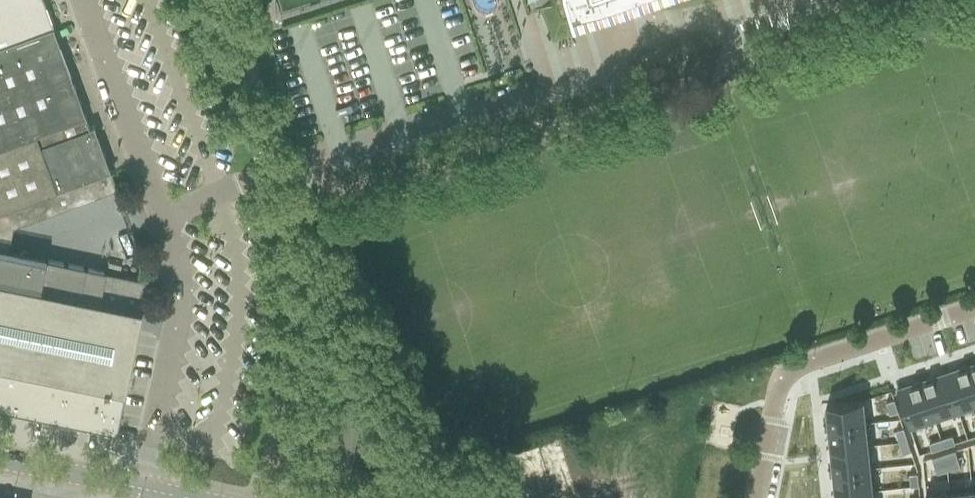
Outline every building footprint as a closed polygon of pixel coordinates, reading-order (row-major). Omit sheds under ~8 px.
[(53,27),(43,0),(22,0),(21,0),(8,0),(0,3),(0,46),(53,27)] [(555,5),(551,6),(539,10),(540,11),(556,6),(561,21),(571,18),(604,7),(604,8),(625,2),(625,1),(627,0),(553,0),(555,5)] [(85,116),(53,27),(0,46),(0,148),(85,116)] [(41,197),(50,193),(78,183),(110,172),(93,127),(90,128),(85,116),(0,148),(0,212),(41,197)] [(50,193),(41,197),(48,215),(85,201),(78,183),(50,193)] [(14,410),(14,411),(15,411),(17,403),(35,407),(33,415),(34,415),(115,431),(123,391),(125,392),(148,281),(0,251),(0,407),(14,410)] [(946,373),(959,413),(974,408),(974,380),(970,365),(946,373)] [(946,373),(922,381),(935,421),(959,413),(946,373)] [(922,381),(898,389),(911,428),(935,421),(922,381)] [(864,399),(827,403),(830,426),(867,423),(864,399)] [(895,399),(887,402),(891,414),(899,411),(895,399)] [(867,423),(830,426),(832,449),(869,445),(867,423)] [(904,428),(896,430),(900,442),(908,440),(904,428)] [(953,435),(941,439),(944,447),(956,443),(953,435)] [(941,439),(930,443),(932,451),(944,447),(941,439)] [(908,440),(900,442),(904,454),(912,451),(908,440)] [(869,445),(832,449),(835,472),(872,468),(869,445)] [(956,450),(944,454),(949,470),(961,466),(956,450)] [(944,454),(932,458),(938,473),(949,470),(944,454)] [(872,468),(835,472),(837,495),(874,491),(872,468)] [(918,473),(910,474),(911,487),(919,486),(918,473)] [(950,491),(951,497),(974,497),(973,489),(950,491)]
